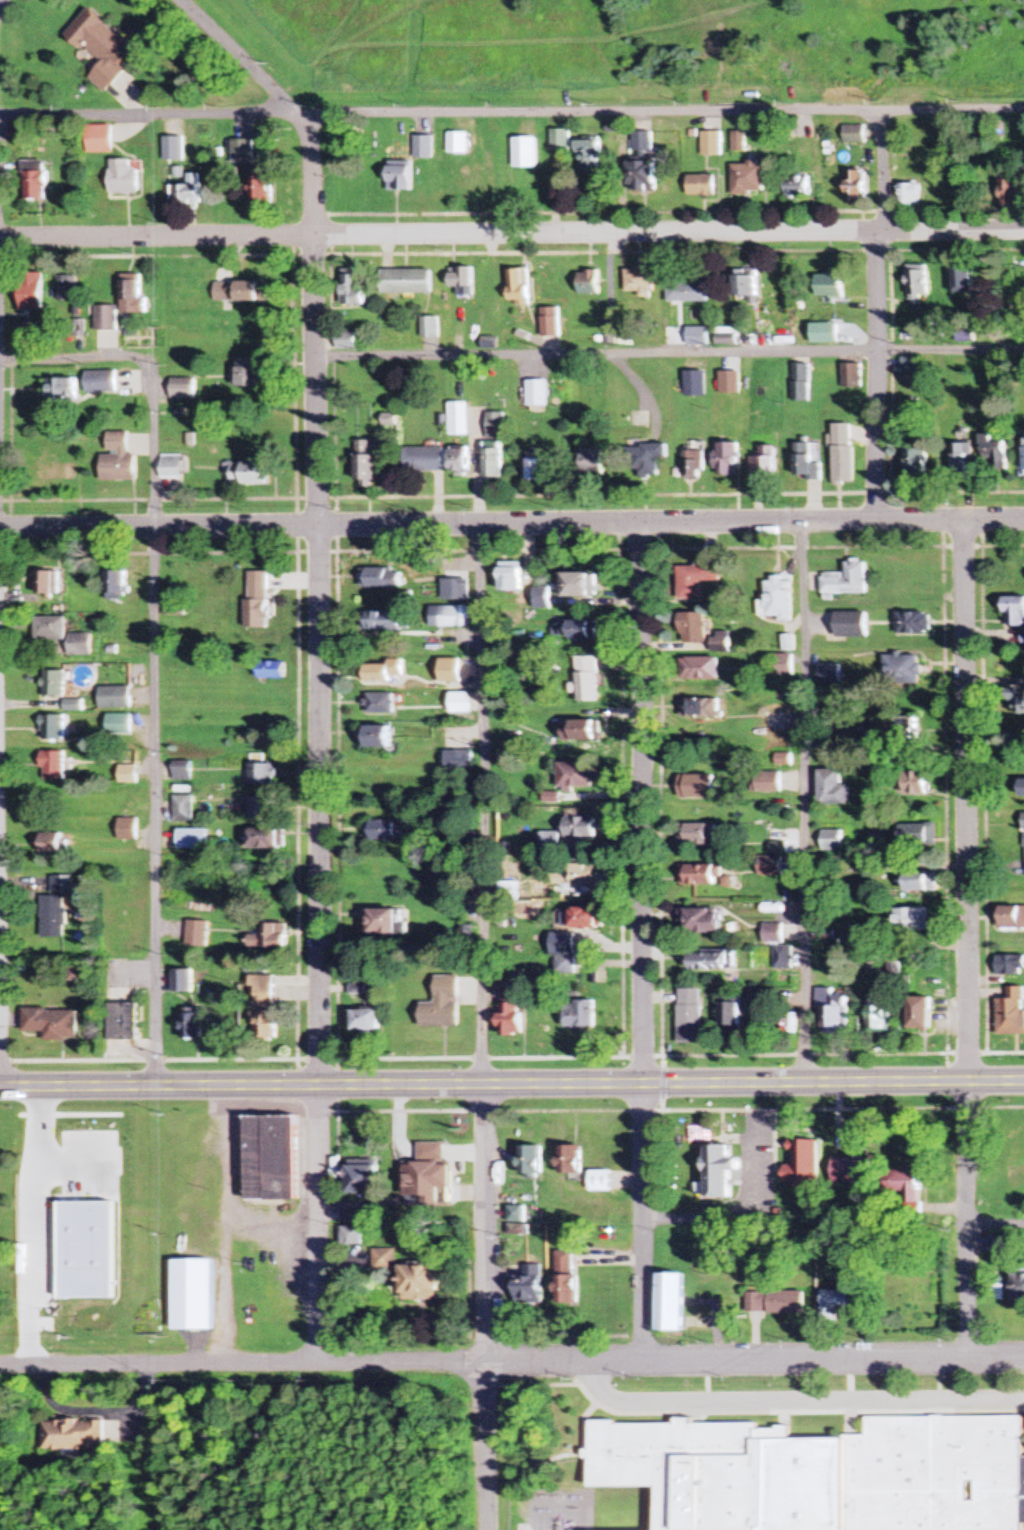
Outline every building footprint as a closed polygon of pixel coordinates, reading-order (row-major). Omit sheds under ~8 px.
[(126,70),(121,65),(135,49),(91,7),(65,35),(83,52),(88,47),(104,62),(89,78),(105,93),(126,70)] [(87,154),(112,154),(112,127),(87,127),(87,154)] [(866,127),(845,127),(845,144),(866,144),(866,127)] [(572,130),(553,130),(553,150),(572,150),(572,130)] [(470,132),(449,132),(449,155),(470,155),(470,132)] [(655,133),(636,133),(636,152),(655,152),(655,133)] [(722,133),(704,133),(704,156),(722,156),(722,133)] [(435,137),(416,137),(416,159),(435,159),(435,137)] [(539,138),(515,138),(515,168),(539,168),(539,138)] [(735,141),(736,150),(745,149),(744,140),(735,141)] [(254,164),(254,141),(232,141),(232,164),(254,164)] [(581,174),(603,174),(603,141),(581,141),(581,174)] [(110,194),(138,194),(138,160),(110,160),(110,194)] [(632,162),(632,192),(657,192),(657,162),(632,162)] [(45,163),(23,163),(23,200),(45,200),(45,163)] [(764,163),(733,163),(733,195),(764,195),(764,163)] [(388,191),(413,191),(413,164),(388,164),(388,191)] [(271,172),(252,171),(252,204),(270,204),(271,172)] [(866,171),(848,171),(848,206),(866,206),(866,171)] [(202,205),(202,174),(189,174),(189,185),(172,185),(172,205),(202,205)] [(1023,207),(1023,174),(1003,174),(1003,207),(1023,207)] [(787,175),(787,198),(809,198),(809,175),(787,175)] [(717,176),(689,176),(689,196),(717,196),(717,176)] [(921,184),(902,184),(902,206),(921,206),(921,184)] [(952,265),(952,292),(973,292),(973,265),(952,265)] [(474,295),(474,267),(452,267),(452,287),(457,287),(457,295),(474,295)] [(528,269),(510,269),(510,302),(528,302),(528,269)] [(381,270),(381,294),(433,294),(433,270),(381,270)] [(625,295),(653,295),(653,270),(625,270),(625,295)] [(599,271),(578,271),(578,294),(599,294),(599,271)] [(908,295),(932,295),(932,272),(908,272),(908,295)] [(42,309),(42,273),(20,273),(20,309),(42,309)] [(758,273),(734,273),(734,297),(758,297),(758,273)] [(366,274),(343,274),(343,305),(366,305),(366,274)] [(816,276),(816,296),(842,296),(842,276),(816,276)] [(76,277),(59,277),(59,303),(76,303),(76,277)] [(144,281),(122,281),(122,314),(144,314),(144,281)] [(996,281),(980,288),(986,304),(1002,297),(996,281)] [(216,302),(270,302),(270,282),(216,282),(216,302)] [(707,282),(667,282),(667,303),(707,303),(707,282)] [(95,306),(95,331),(117,331),(117,306),(95,306)] [(559,307),(542,307),(542,337),(559,337),(559,307)] [(438,337),(438,317),(421,317),(421,337),(438,337)] [(836,344),(836,324),(810,324),(810,344),(836,344)] [(707,345),(707,328),(686,328),(686,345),(707,345)] [(357,333),(337,333),(337,349),(357,349),(357,333)] [(715,345),(736,345),(736,334),(715,334),(715,345)] [(265,359),(237,359),(237,388),(265,388),(265,359)] [(808,364),(791,364),(791,402),(808,402),(808,364)] [(840,364),(840,388),(859,388),(859,364),(840,364)] [(116,392),(116,371),(86,371),(86,392),(116,392)] [(704,372),(684,372),(684,397),(704,397),(704,372)] [(738,373),(720,373),(720,392),(738,392),(738,373)] [(76,379),(45,379),(45,400),(76,400),(76,379)] [(196,380),(172,379),(172,398),(196,399),(196,380)] [(548,380),(527,380),(527,406),(548,406),(548,380)] [(448,402),(448,436),(467,436),(467,402),(448,402)] [(486,413),(486,438),(504,438),(504,413),(486,413)] [(833,424),(833,485),(852,485),(852,424),(833,424)] [(136,455),(128,455),(128,433),(107,433),(107,455),(101,455),(101,481),(136,481),(136,455)] [(981,435),(982,468),(1005,468),(1005,442),(990,442),(990,435),(981,435)] [(375,442),(355,442),(355,481),(361,481),(361,488),(375,488),(375,442)] [(502,477),(502,442),(483,442),(483,477),(502,477)] [(704,477),(704,443),(686,443),(686,477),(704,477)] [(718,477),(737,477),(737,443),(718,443),(718,477)] [(953,443),(953,475),(971,475),(971,443),(953,443)] [(795,444),(795,480),(820,480),(820,463),(811,463),(811,444),(795,444)] [(667,459),(667,445),(633,445),(633,476),(658,476),(658,459),(667,459)] [(43,481),(77,481),(77,446),(60,446),(60,464),(43,464),(43,481)] [(775,477),(775,446),(759,446),(759,456),(750,456),(750,477),(775,477)] [(441,470),(441,448),(402,448),(402,470),(441,470)] [(926,448),(905,448),(905,476),(926,476),(926,448)] [(467,449),(449,449),(449,476),(467,476),(467,449)] [(603,449),(580,449),(580,473),(603,473),(603,449)] [(548,453),(527,453),(527,481),(548,481),(548,453)] [(185,455),(161,455),(161,480),(185,480),(185,455)] [(225,463),(225,484),(268,484),(268,463),(225,463)] [(700,599),(700,581),(718,581),(718,562),(696,562),(696,567),(678,567),(678,599),(700,599)] [(866,594),(866,562),(845,562),(845,573),(820,573),(820,594),(866,594)] [(520,590),(520,563),(499,563),(499,590),(520,590)] [(359,569),(359,587),(399,587),(399,569),(359,569)] [(60,595),(60,572),(37,571),(37,594),(60,595)] [(125,571),(106,571),(106,595),(125,595),(125,571)] [(245,628),(265,628),(265,571),(245,571),(245,628)] [(597,597),(597,573),(564,573),(564,597),(597,597)] [(440,600),(467,600),(467,577),(440,577),(440,600)] [(764,582),(763,618),(790,618),(790,578),(772,578),(772,582),(764,582)] [(536,609),(549,609),(549,588),(536,588),(536,609)] [(1023,626),(1023,597),(1005,597),(1005,626),(1023,626)] [(177,599),(165,599),(165,616),(177,616),(177,599)] [(468,626),(468,606),(429,606),(429,626),(468,626)] [(363,630),(402,630),(402,611),(363,611),(363,630)] [(865,637),(864,612),(833,612),(833,637),(865,637)] [(679,613),(679,644),(704,644),(704,613),(679,613)] [(929,633),(929,613),(895,613),(895,633),(929,633)] [(35,641),(65,641),(65,617),(35,617),(35,641)] [(562,639),(594,639),(594,621),(562,621),(562,639)] [(727,652),(727,632),(710,632),(710,652),(727,652)] [(69,655),(91,655),(91,634),(69,634),(69,655)] [(771,676),(791,676),(791,655),(771,655),(771,676)] [(840,655),(824,655),(824,667),(840,667),(840,655)] [(918,684),(918,655),(883,655),(883,684),(918,684)] [(595,657),(575,657),(575,702),(595,702),(595,657)] [(716,681),(716,658),(679,658),(679,681),(716,681)] [(438,683),(457,683),(457,659),(438,659),(438,683)] [(248,679),(282,679),(282,662),(248,662),(248,679)] [(361,681),(400,681),(400,663),(361,663),(361,681)] [(64,672),(44,672),(44,697),(64,697),(64,672)] [(1008,702),(1017,702),(1017,713),(1023,713),(1023,680),(1008,680),(1008,702)] [(130,709),(130,688),(99,688),(99,709),(130,709)] [(448,713),(468,713),(468,693),(448,693),(448,713)] [(364,713),(391,713),(391,694),(364,694),(364,713)] [(680,719),(717,718),(716,700),(679,700),(680,719)] [(784,713),(764,713),(764,734),(784,734),(784,713)] [(130,715),(107,715),(107,735),(130,735),(130,715)] [(65,716),(42,716),(42,741),(65,741),(65,716)] [(597,741),(598,722),(560,721),(560,741),(597,741)] [(360,727),(360,748),(387,748),(387,727),(360,727)] [(64,752),(43,752),(43,782),(64,782),(64,752)] [(441,771),(468,771),(468,752),(441,752),(441,771)] [(776,766),(790,766),(790,755),(776,755),(776,766)] [(173,781),(190,781),(190,762),(173,762),(173,781)] [(587,791),(587,763),(557,763),(557,791),(587,791)] [(273,785),(273,764),(248,764),(248,785),(273,785)] [(136,767),(119,767),(119,784),(136,784),(136,767)] [(819,805),(848,805),(848,787),(839,787),(839,771),(819,771),(819,805)] [(903,773),(903,795),(926,795),(926,773),(903,773)] [(780,774),(751,774),(751,793),(780,793),(780,774)] [(712,797),(712,776),(684,776),(684,797),(712,797)] [(193,797),(174,797),(174,823),(193,823),(193,797)] [(248,799),(248,820),(273,820),(273,799),(248,799)] [(594,838),(594,819),(564,819),(564,838),(594,838)] [(118,842),(136,842),(136,820),(118,820),(118,842)] [(367,822),(367,841),(399,841),(399,822),(367,822)] [(679,825),(679,844),(717,844),(717,825),(679,825)] [(934,825),(902,825),(902,848),(934,848),(934,825)] [(207,851),(207,830),(177,830),(177,851),(207,851)] [(249,849),(282,849),(282,830),(249,830),(249,849)] [(841,852),(841,831),(822,831),(822,852),(841,852)] [(540,833),(540,848),(559,848),(559,833),(540,833)] [(38,834),(38,854),(67,854),(67,834),(38,834)] [(781,876),(781,857),(759,857),(759,876),(781,876)] [(597,887),(597,864),(552,864),(552,887),(597,887)] [(680,886),(721,886),(721,866),(680,866),(680,886)] [(934,873),(903,873),(903,892),(934,892),(934,873)] [(42,939),(66,938),(65,895),(73,895),(72,877),(51,877),(51,897),(41,897),(42,939)] [(1023,929),(1023,907),(994,907),(994,929),(1023,929)] [(397,909),(364,909),(364,934),(397,934),(397,909)] [(602,909),(561,909),(561,928),(602,928),(602,909)] [(679,923),(685,923),(685,934),(720,934),(720,910),(679,910),(679,923)] [(926,910),(893,910),(893,934),(926,934),(926,910)] [(207,922),(187,922),(187,948),(207,948),(207,922)] [(286,924),(263,924),(263,936),(248,936),(248,948),(286,948),(286,924)] [(764,925),(764,943),(781,943),(781,925),(764,925)] [(573,973),(573,934),(550,934),(550,973),(573,973)] [(773,969),(791,969),(791,947),(773,947),(773,969)] [(733,954),(690,954),(690,970),(733,970),(733,954)] [(1022,976),(1022,956),(993,956),(993,976),(1022,976)] [(174,971),(174,992),(193,992),(193,971),(174,971)] [(276,977),(255,977),(255,1041),(276,1041),(276,977)] [(458,1026),(458,1005),(476,1005),(476,977),(435,977),(435,1003),(421,1003),(421,1026),(458,1026)] [(1020,987),(1005,987),(1005,999),(994,999),(994,1034),(1020,1034),(1020,987)] [(833,989),(816,989),(816,1009),(822,1009),(822,1031),(844,1031),(844,996),(833,996),(833,989)] [(519,1036),(519,990),(499,990),(499,1036),(519,1036)] [(678,1044),(701,1044),(701,991),(678,991),(678,1044)] [(888,994),(867,994),(867,1032),(888,1032),(888,994)] [(907,1030),(929,1030),(929,998),(907,998),(907,1030)] [(564,1028),(594,1028),(594,1002),(564,1002),(564,1028)] [(137,1004),(110,1004),(110,1041),(137,1041),(137,1004)] [(720,1029),(740,1029),(740,1004),(720,1004),(720,1029)] [(76,1010),(23,1011),(23,1033),(44,1033),(44,1041),(77,1041),(76,1010)] [(379,1011),(353,1011),(353,1031),(379,1031),(379,1011)] [(183,1015),(183,1040),(201,1040),(201,1015),(183,1015)] [(297,1116),(247,1116),(247,1201),(298,1200),(297,1116)] [(792,1167),(786,1167),(785,1187),(818,1187),(818,1141),(792,1141),(792,1167)] [(581,1147),(559,1147),(559,1174),(581,1174),(581,1147)] [(706,1199),(730,1199),(730,1172),(737,1172),(737,1165),(730,1165),(730,1147),(705,1147),(706,1199)] [(520,1177),(542,1177),(542,1148),(520,1148),(520,1177)] [(51,1181),(118,1182),(119,1160),(110,1160),(110,1151),(89,1151),(89,1153),(62,1153),(62,1161),(51,1161),(51,1181)] [(833,1159),(833,1184),(866,1184),(866,1159),(833,1159)] [(452,1164),(405,1164),(405,1194),(452,1194),(452,1164)] [(379,1166),(348,1166),(348,1193),(379,1193),(379,1166)] [(921,1205),(921,1169),(893,1169),(893,1195),(905,1195),(905,1205),(921,1205)] [(611,1172),(589,1172),(589,1192),(611,1192),(611,1172)] [(512,1237),(525,1237),(525,1208),(512,1208),(512,1237)] [(343,1227),(343,1244),(363,1244),(363,1227),(343,1227)] [(374,1248),(374,1275),(397,1275),(397,1248),(374,1248)] [(574,1306),(575,1252),(555,1252),(554,1305),(574,1306)] [(216,1260),(176,1261),(176,1331),(216,1331),(216,1260)] [(440,1300),(440,1266),(402,1266),(402,1300),(440,1300)] [(523,1277),(515,1277),(515,1304),(540,1304),(540,1267),(523,1267),(523,1277)] [(657,1333),(684,1333),(684,1274),(657,1274),(657,1333)] [(1011,1274),(1011,1307),(1023,1307),(1023,1274),(1011,1274)] [(860,1307),(858,1292),(838,1294),(839,1309),(860,1307)] [(803,1314),(803,1293),(764,1293),(764,1314),(803,1314)] [(1021,1457),(1023,1457),(1023,1527),(1021,1527),(1021,1529),(657,1529),(657,1488),(590,1488),(590,1460),(585,1460),(585,1451),(590,1451),(590,1422),(615,1422),(615,1425),(674,1425),(674,1419),(694,1419),(694,1424),(757,1423),(757,1430),(777,1429),(777,1425),(789,1425),(789,1439),(843,1439),(843,1435),(865,1435),(865,1417),(1021,1416),(1021,1457)] [(47,1421),(47,1451),(97,1451),(96,1445),(107,1445),(107,1420),(47,1421)]
